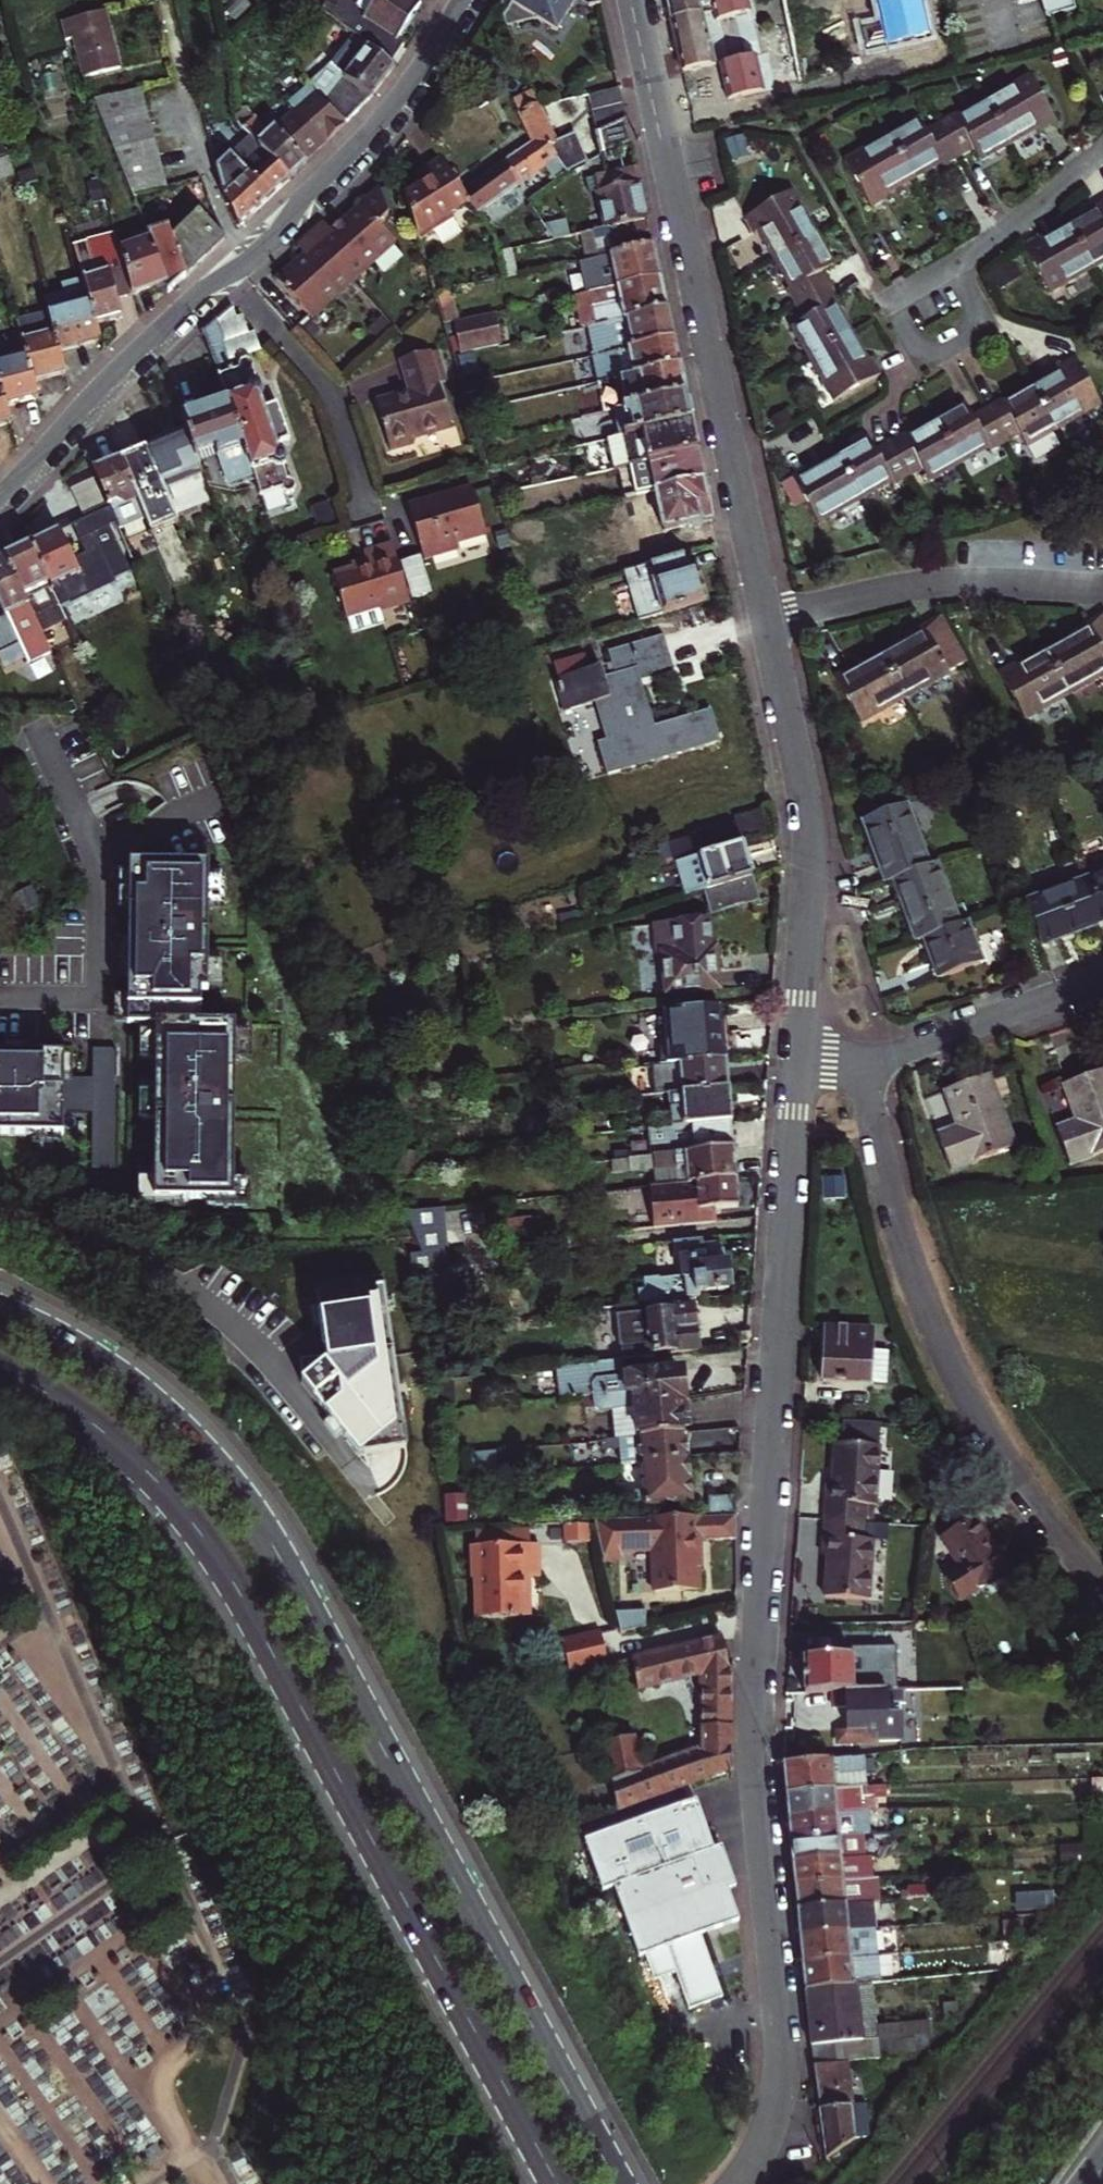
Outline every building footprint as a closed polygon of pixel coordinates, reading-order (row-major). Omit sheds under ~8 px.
[(363,18),(397,40),(420,4),(415,0),(375,0),(363,18)] [(501,15),(505,23),(535,17),(554,29),(573,0),(511,0),(501,15)] [(682,73),(716,67),(712,49),(708,50),(701,12),(713,9),(716,22),(750,16),(746,0),(667,0),(682,73)] [(1070,0),(1038,0),(1043,22),(1073,15),(1070,0)] [(121,67),(107,12),(62,24),(66,39),(74,37),(85,77),(121,67)] [(345,77),(315,94),(316,94),(318,98),(323,105),(342,121),(345,124),(370,98),(395,67),(392,64),(371,48),(370,46),(345,77)] [(720,65),(731,122),(762,115),(751,58),(720,65)] [(339,67),(309,83),(310,84),(315,94),(345,77),(339,67)] [(1041,132),(1056,124),(1029,77),(987,101),(1011,145),(1039,129),(1041,132)] [(253,120),(242,130),(244,132),(250,138),(289,180),(307,163),(305,161),(326,142),(345,124),(342,121),(323,105),(318,98),(316,94),(315,94),(310,84),(289,103),(295,110),(267,135),(253,120)] [(595,125),(625,118),(618,88),(588,95),(595,125)] [(147,108),(142,89),(97,101),(105,120),(147,108)] [(529,142),(500,162),(515,186),(543,167),(554,182),(566,174),(549,150),(556,146),(539,107),(532,90),(512,99),(529,142)] [(941,123),(960,158),(975,149),(982,162),(1011,145),(987,101),(958,118),(956,114),(941,123)] [(110,135),(150,124),(147,108),(105,120),(110,135)] [(960,158),(941,123),(926,131),(919,118),(889,136),(914,179),(943,162),(946,166),(960,158)] [(593,132),(599,156),(630,143),(625,120),(593,132)] [(116,150),(154,140),(150,124),(110,135),(116,150)] [(566,174),(588,162),(570,136),(556,146),(549,150),(566,174)] [(914,179),(889,136),(844,162),(871,208),(886,200),(884,196),(914,179)] [(216,169),(217,173),(223,196),(239,226),(289,180),(250,138),(216,169)] [(158,156),(154,140),(116,150),(122,166),(158,156)] [(427,174),(403,189),(416,234),(448,213),(444,207),(463,196),(459,190),(435,154),(421,163),(427,174)] [(11,155),(0,160),(0,184),(17,177),(11,155)] [(128,181),(162,171),(158,156),(122,166),(128,181)] [(500,162),(459,190),(463,196),(465,199),(475,214),(515,186),(500,162)] [(646,221),(635,169),(594,178),(605,231),(646,221)] [(155,191),(166,188),(162,171),(128,181),(133,195),(154,188),(155,191)] [(311,236),(353,282),(395,244),(379,226),(388,218),(380,188),(341,223),(339,221),(332,228),(334,230),(331,232),(324,224),(311,236)] [(774,259),(817,234),(792,191),(746,217),(754,231),(757,229),(774,259)] [(1068,227),(1092,269),(1102,263),(1102,201),(1095,206),(1097,210),(1068,227)] [(199,212),(172,237),(186,275),(225,239),(199,212)] [(166,283),(169,291),(186,275),(172,237),(167,222),(163,223),(159,221),(151,224),(150,229),(147,230),(151,241),(166,283)] [(652,248),(646,221),(605,231),(580,236),(585,262),(652,248)] [(564,224),(542,228),(552,242),(568,239),(564,224)] [(1040,243),(1038,239),(1022,248),(1048,294),(1092,269),(1068,227),(1040,243)] [(85,278),(97,324),(123,318),(118,298),(135,293),(123,248),(118,231),(75,243),(81,265),(85,278)] [(817,234),(774,259),(792,290),(789,292),(797,306),(833,286),(824,272),(835,266),(817,234)] [(298,247),(305,256),(277,280),(312,319),(353,282),(311,236),(298,247)] [(151,241),(123,248),(135,293),(166,283),(151,241)] [(659,280),(652,248),(585,262),(582,262),(589,294),(659,280)] [(509,252),(498,254),(503,279),(515,276),(509,252)] [(97,324),(85,278),(64,284),(66,292),(47,297),(51,313),(61,351),(101,340),(97,324)] [(665,311),(659,280),(589,294),(595,326),(665,311)] [(833,286),(797,306),(805,320),(792,327),(810,358),(854,334),(836,303),(841,300),(833,286)] [(458,321),(449,290),(434,293),(436,300),(443,324),(458,321)] [(222,344),(219,345),(225,361),(257,350),(252,334),(248,335),(242,317),(238,318),(233,304),(215,319),(222,344)] [(595,326),(601,356),(672,341),(665,311),(595,326)] [(51,313),(19,322),(24,339),(34,379),(66,371),(61,351),(51,313)] [(493,314),(452,325),(461,358),(502,347),(493,314)] [(205,328),(201,332),(206,349),(216,377),(225,402),(250,472),(256,490),(276,483),(277,486),(281,488),(290,485),(293,477),(291,470),(286,469),(282,457),(285,450),(284,447),(277,443),(273,434),(285,430),(276,403),(264,407),(261,397),(264,391),(262,386),(256,383),(252,372),(255,366),(253,360),(247,358),(238,361),(235,366),(236,370),(229,372),(225,361),(219,345),(222,344),(215,319),(205,328)] [(836,402),(881,376),(873,362),(871,363),(854,334),(810,358),(836,402)] [(5,406),(39,397),(34,379),(24,339),(0,346),(0,385),(5,406)] [(594,357),(600,384),(677,368),(672,341),(601,356),(594,357)] [(449,428),(426,349),(397,357),(408,393),(376,402),(390,451),(410,445),(409,440),(449,428)] [(1100,404),(1074,358),(1057,368),(1059,371),(1033,386),(1057,429),(1100,404)] [(677,368),(600,384),(606,414),(630,409),(683,397),(677,368)] [(10,423),(5,406),(0,385),(0,425),(10,423)] [(1007,442),(1021,434),(1028,445),(1057,429),(1033,386),(1004,403),(1002,400),(988,408),(1007,442)] [(683,397),(630,409),(635,435),(689,423),(683,397)] [(225,481),(250,472),(225,402),(180,418),(186,433),(200,469),(205,467),(211,484),(224,479),(225,481)] [(988,408),(971,417),(963,405),(935,421),(959,463),(987,447),(990,452),(1007,442),(988,408)] [(959,463),(935,421),(906,437),(904,434),(889,443),(912,485),(928,476),(930,480),(959,463)] [(619,439),(625,468),(695,453),(689,423),(635,435),(619,439)] [(145,450),(161,490),(202,473),(200,469),(186,433),(145,450)] [(889,443),(874,451),(867,439),(838,456),(863,499),(892,482),(898,493),(912,485),(889,443)] [(175,523),(161,490),(145,450),(144,449),(120,458),(120,459),(144,518),(151,533),(175,523)] [(653,492),(701,481),(695,453),(625,468),(616,470),(622,499),(653,492)] [(863,499),(838,456),(810,472),(808,468),(792,477),(819,524),(863,499)] [(91,471),(118,529),(144,518),(120,459),(91,471)] [(106,505),(93,479),(69,490),(82,517),(106,505)] [(710,522),(701,481),(653,492),(662,532),(710,522)] [(458,544),(487,535),(474,492),(458,497),(456,493),(409,507),(425,561),(460,551),(458,544)] [(78,522),(87,542),(112,530),(103,510),(78,522)] [(66,617),(70,627),(111,609),(82,544),(87,542),(78,522),(31,545),(66,617)] [(39,631),(66,617),(31,545),(5,557),(39,631)] [(410,605),(393,548),(364,557),(366,563),(368,569),(355,572),(334,579),(346,620),(348,620),(353,636),(384,627),(380,614),(410,605)] [(637,569),(656,564),(651,548),(632,554),(637,569)] [(686,555),(656,564),(637,569),(626,573),(640,620),(705,601),(696,570),(691,571),(686,555)] [(39,631),(5,557),(0,560),(0,604),(5,615),(0,618),(0,630),(2,634),(12,630),(27,662),(49,652),(39,631)] [(368,569),(366,563),(353,567),(355,572),(368,569)] [(1044,650),(1068,695),(1102,676),(1102,616),(1101,616),(1069,633),(1071,636),(1044,650)] [(909,642),(880,658),(903,701),(966,668),(941,621),(907,638),(909,642)] [(597,702),(608,740),(597,744),(606,774),(718,741),(710,711),(653,727),(638,677),(671,667),(662,636),(607,652),(615,676),(606,679),(602,666),(553,680),(562,712),(597,702)] [(1068,695),(1044,650),(1015,666),(1013,662),(996,671),(1022,719),(1068,695)] [(854,671),(852,668),(835,677),(860,724),(903,701),(880,658),(854,671)] [(74,714),(78,711),(73,703),(69,705),(74,714)] [(864,821),(887,882),(893,879),(927,867),(904,806),(864,821)] [(735,821),(736,826),(742,846),(764,839),(757,815),(735,821)] [(681,864),(742,846),(736,826),(675,844),(681,864)] [(751,877),(742,846),(681,864),(676,865),(678,872),(685,870),(691,894),(703,891),(751,877)] [(924,937),(957,925),(934,864),(927,867),(893,879),(916,940),(924,937)] [(208,866),(129,865),(128,876),(116,875),(116,912),(128,912),(127,1000),(111,1001),(111,1026),(153,1027),(154,1038),(137,1037),(137,1064),(153,1065),(152,1097),(136,1096),(135,1123),(152,1123),(151,1183),(135,1182),(134,1210),(170,1210),(170,1202),(211,1203),(211,1210),(246,1211),(246,1192),(230,1192),(232,1027),(198,1027),(198,995),(206,995),(207,895),(225,896),(225,876),(209,877),(208,866)] [(1095,923),(1102,920),(1102,874),(1080,882),(1095,923)] [(757,899),(751,877),(703,891),(710,913),(757,899)] [(1080,882),(1026,901),(1041,943),(1095,923),(1080,882)] [(32,887),(18,893),(24,909),(39,903),(32,887)] [(708,921),(650,926),(652,954),(660,953),(664,994),(716,989),(713,949),(711,949),(708,921)] [(957,925),(924,937),(939,978),(980,963),(964,922),(957,925)] [(680,1064),(723,1060),(719,1017),(676,1021),(680,1064)] [(89,1077),(61,1076),(60,1110),(90,1112),(89,1169),(111,1169),(114,1047),(91,1047),(89,1077)] [(0,1053),(0,1133),(60,1135),(60,1110),(61,1076),(61,1054),(0,1053)] [(680,1094),(726,1090),(723,1060),(680,1064),(677,1064),(680,1094)] [(1102,1150),(1102,1071),(1063,1086),(1077,1122),(1055,1130),(1067,1163),(1102,1150)] [(949,1170),(1013,1146),(987,1076),(945,1092),(958,1129),(936,1137),(949,1170)] [(673,1127),(729,1122),(726,1090),(680,1094),(668,1095),(671,1128),(673,1127)] [(731,1149),(729,1122),(673,1127),(675,1143),(629,1147),(630,1159),(731,1149)] [(734,1180),(731,1149),(630,1159),(612,1160),(613,1173),(676,1167),(677,1170),(687,1169),(689,1184),(734,1180)] [(736,1207),(734,1180),(689,1184),(649,1188),(653,1229),(715,1223),(714,1209),(736,1207)] [(629,1211),(627,1190),(600,1193),(602,1213),(629,1211)] [(532,1220),(496,1221),(497,1240),(532,1239),(532,1220)] [(636,1283),(639,1305),(698,1298),(697,1296),(704,1295),(704,1291),(728,1288),(726,1265),(722,1266),(720,1254),(713,1249),(680,1252),(683,1280),(657,1283),(657,1280),(636,1283)] [(411,1276),(440,1273),(437,1253),(407,1256),(411,1276)] [(333,1404),(386,1397),(384,1390),(387,1309),(384,1283),(318,1291),(322,1320),(327,1324),(297,1361),(305,1368),(305,1373),(306,1376),(309,1380),(311,1382),(315,1383),(320,1383),(323,1381),(331,1387),(333,1404)] [(399,1396),(387,1309),(384,1390),(386,1397),(399,1396)] [(625,1361),(696,1353),(691,1309),(669,1311),(669,1314),(621,1320),(625,1361)] [(871,1347),(872,1329),(826,1326),(823,1380),(883,1383),(885,1348),(871,1347)] [(649,1405),(680,1402),(677,1371),(623,1376),(622,1361),(556,1367),(559,1398),(580,1396),(648,1389),(649,1405)] [(634,1407),(637,1437),(683,1433),(680,1402),(649,1405),(648,1389),(580,1396),(581,1406),(592,1405),(600,1410),(634,1407)] [(864,1506),(878,1507),(884,1427),(847,1424),(845,1447),(839,1447),(836,1481),(831,1480),(828,1522),(863,1525),(864,1506)] [(603,1464),(640,1461),(685,1458),(683,1433),(637,1437),(601,1440),(603,1464)] [(685,1458),(640,1461),(642,1489),(628,1490),(628,1496),(623,1497),(624,1506),(689,1499),(685,1458)] [(708,1495),(706,1514),(733,1516),(735,1497),(708,1495)] [(700,1514),(651,1515),(653,1589),(697,1587),(697,1564),(697,1551),(701,1551),(701,1541),(733,1541),(733,1516),(706,1514),(700,1514)] [(973,1565),(953,1578),(968,1600),(1018,1568),(983,1515),(954,1535),(973,1565)] [(824,1563),(830,1563),(827,1598),(870,1601),(875,1542),(861,1541),(863,1525),(828,1522),(824,1563)] [(547,1573),(547,1539),(479,1541),(480,1573),(483,1573),(484,1612),(538,1611),(537,1588),(531,1589),(530,1573),(547,1573)] [(639,1616),(616,1621),(619,1633),(642,1629),(639,1616)] [(589,1668),(608,1664),(601,1632),(563,1640),(570,1672),(589,1668)] [(723,1640),(617,1662),(623,1690),(701,1675),(700,1750),(640,1771),(633,1737),(601,1743),(613,1807),(731,1771),(728,1667),(723,1640)] [(804,1657),(804,1692),(832,1692),(897,1690),(896,1647),(851,1648),(851,1656),(804,1657)] [(897,1690),(832,1692),(832,1707),(847,1707),(847,1734),(847,1743),(900,1741),(899,1705),(904,1705),(904,1703),(924,1702),(924,1690),(897,1690)] [(847,1734),(839,1735),(839,1743),(847,1743),(847,1734)] [(856,1757),(784,1764),(787,1793),(835,1788),(859,1787),(858,1773),(867,1772),(866,1760),(857,1761),(856,1757)] [(835,1788),(787,1793),(789,1818),(861,1810),(878,1809),(877,1787),(859,1787),(835,1788)] [(582,1837),(598,1884),(711,1849),(695,1801),(582,1837)] [(861,1810),(789,1818),(792,1841),(839,1835),(852,1835),(863,1834),(861,1810)] [(839,1835),(792,1841),(794,1863),(854,1856),(852,1835),(839,1835)] [(610,1883),(621,1916),(728,1878),(718,1848),(711,1851),(711,1849),(598,1884),(598,1886),(610,1883)] [(794,1863),(796,1885),(843,1880),(842,1876),(867,1874),(865,1855),(854,1856),(794,1863)] [(872,1902),(873,1902),(881,1901),(878,1874),(867,1874),(842,1876),(843,1880),(796,1885),(798,1910),(872,1902)] [(728,1878),(621,1916),(633,1954),(640,1952),(648,1978),(664,1973),(663,1960),(703,1957),(696,1935),(734,1923),(724,1891),(731,1889),(728,1878)] [(798,1910),(801,1936),(875,1929),(873,1902),(872,1902),(798,1910)] [(875,1929),(801,1936),(804,1962),(878,1955),(875,1929)] [(880,1984),(878,1955),(804,1962),(806,1991),(857,1986),(880,1984)] [(663,1960),(664,1973),(669,1971),(682,2010),(716,1999),(711,1982),(716,1980),(711,1964),(706,1966),(703,1957),(663,1960)] [(806,1991),(814,2067),(845,2064),(878,2060),(874,2027),(860,2029),(857,1986),(806,1991)] [(814,2067),(825,2159),(852,2140),(865,2138),(862,2106),(849,2107),(845,2064),(814,2067)]
